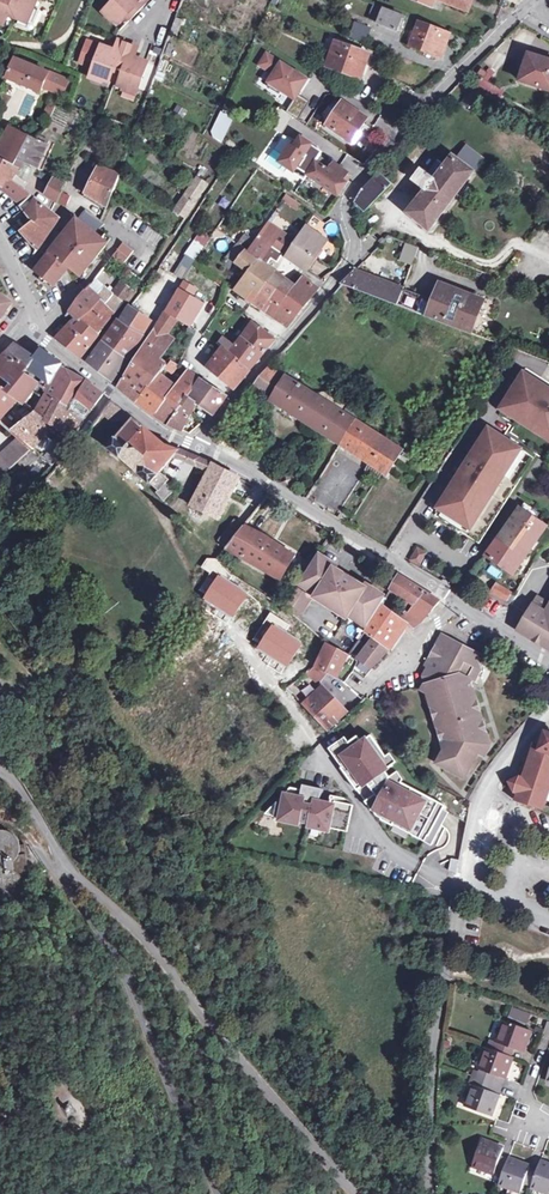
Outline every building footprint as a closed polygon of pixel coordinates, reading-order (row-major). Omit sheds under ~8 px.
[(9,22),(11,18),(28,25),(39,0),(0,0),(0,18),(9,22)] [(108,9),(114,15),(112,18),(119,26),(126,19),(130,22),(151,0),(137,0),(136,1),(134,0),(117,0),(108,9)] [(432,7),(435,0),(470,13),(475,0),(414,0),(432,7)] [(114,15),(108,9),(105,11),(112,18),(114,15)] [(374,21),(380,23),(384,12),(378,9),(374,21)] [(404,19),(384,12),(380,23),(379,26),(398,33),(404,19)] [(412,47),(436,56),(441,44),(447,45),(451,35),(420,24),(417,34),(412,33),(408,43),(413,44),(412,47)] [(354,25),(351,34),(367,40),(371,31),(354,25)] [(128,46),(119,42),(114,54),(111,53),(112,51),(102,47),(92,72),(101,76),(99,79),(110,83),(111,78),(114,72),(118,73),(128,46)] [(335,44),(327,67),(361,79),(369,56),(335,44)] [(441,44),(436,56),(443,58),(447,45),(441,44)] [(138,50),(128,46),(118,73),(123,75),(120,81),(118,86),(129,90),(130,86),(139,90),(148,65),(138,61),(137,63),(134,61),(138,50)] [(297,95),(308,78),(264,51),(255,66),(269,74),(261,86),(291,104),(286,111),(296,118),(307,101),(297,95)] [(521,80),(548,91),(548,57),(544,56),(543,60),(530,55),(521,80)] [(18,60),(9,79),(42,94),(50,74),(18,60)] [(479,79),(473,90),(497,104),(503,93),(497,90),(498,88),(479,79)] [(36,94),(21,90),(14,117),(29,121),(36,94)] [(48,117),(52,118),(59,103),(52,100),(47,113),(49,114),(48,117)] [(343,103),(328,126),(353,142),(367,119),(343,103)] [(207,136),(221,142),(233,116),(219,110),(207,136)] [(8,161),(16,165),(18,161),(29,138),(30,136),(11,126),(0,147),(0,157),(8,161)] [(48,147),(29,138),(18,161),(25,164),(26,163),(38,169),(48,147)] [(365,165),(346,153),(336,168),(333,174),(348,185),(365,165)] [(11,178),(2,173),(8,161),(0,157),(0,185),(4,187),(2,189),(1,192),(3,193),(10,179),(11,178)] [(318,164),(333,174),(336,168),(319,157),(315,162),(318,164)] [(428,191),(410,214),(431,231),(474,173),(455,159),(448,167),(441,163),(431,176),(424,172),(416,181),(428,191)] [(2,173),(11,178),(16,165),(8,161),(2,173)] [(14,181),(17,176),(19,172),(21,173),(25,164),(18,161),(16,165),(11,178),(10,179),(14,181)] [(345,189),(348,185),(333,174),(318,164),(309,176),(339,197),(345,189)] [(109,208),(120,176),(101,168),(88,194),(109,208)] [(175,189),(186,196),(197,203),(209,184),(187,171),(175,189)] [(364,190),(358,204),(366,212),(392,185),(379,174),(364,190)] [(59,183),(66,187),(68,182),(58,177),(56,179),(60,181),(59,183)] [(10,179),(3,193),(23,207),(33,196),(26,191),(14,181),(10,179)] [(59,203),(66,187),(59,183),(55,182),(47,195),(59,203)] [(283,195),(280,204),(296,210),(300,201),(283,195)] [(23,207),(21,209),(35,223),(25,231),(24,232),(39,251),(43,245),(61,218),(33,196),(23,207)] [(197,203),(186,196),(175,211),(187,218),(197,203)] [(79,218),(78,220),(97,235),(105,225),(102,223),(86,211),(79,218)] [(40,268),(36,273),(54,288),(70,269),(77,275),(81,270),(85,274),(86,273),(93,264),(98,258),(106,247),(102,243),(104,241),(104,240),(97,235),(78,220),(40,268)] [(173,273),(183,279),(208,237),(198,231),(173,273)] [(326,246),(315,238),(305,231),(294,247),(288,257),(305,270),(308,272),(326,246)] [(316,235),(315,238),(326,246),(329,243),(316,235)] [(108,236),(104,240),(104,241),(102,243),(106,247),(112,240),(108,236)] [(258,238),(248,252),(261,262),(271,246),(258,238)] [(279,252),(288,257),(294,247),(286,242),(279,252)] [(125,244),(114,258),(123,266),(135,252),(125,244)] [(415,265),(421,248),(409,244),(403,260),(415,265)] [(229,258),(238,263),(247,251),(238,245),(229,258)] [(247,251),(238,263),(241,265),(252,273),(238,290),(250,299),(255,292),(259,296),(275,273),(261,262),(248,252),(247,251)] [(88,275),(86,273),(85,274),(81,270),(77,275),(82,278),(84,280),(88,275)] [(399,308),(405,291),(356,271),(342,286),(399,308)] [(254,302),(268,311),(276,301),(269,296),(282,279),(275,273),(259,296),(254,302)] [(500,280),(486,274),(483,284),(494,288),(500,280)] [(292,286),(295,288),(302,280),(299,277),(292,286)] [(276,301),(268,311),(276,317),(284,307),(281,304),(295,288),(292,286),(282,279),(269,296),(276,301)] [(303,279),(302,280),(295,288),(311,301),(320,290),(303,279)] [(117,296),(98,280),(94,285),(70,313),(77,319),(93,309),(99,301),(115,314),(125,302),(117,296)] [(125,285),(117,296),(125,302),(133,291),(125,285)] [(437,303),(430,319),(471,335),(484,302),(443,287),(437,303)] [(181,288),(176,297),(186,304),(191,294),(181,288)] [(311,301),(295,288),(281,304),(284,307),(297,317),(301,312),(311,301)] [(399,308),(415,314),(430,319),(437,303),(405,291),(399,308)] [(255,292),(250,299),(254,302),(259,296),(255,292)] [(9,309),(13,303),(0,295),(0,315),(3,317),(9,309)] [(166,313),(179,320),(186,325),(196,310),(186,304),(176,297),(166,313)] [(58,339),(71,349),(82,358),(97,339),(115,314),(99,301),(93,309),(77,319),(80,321),(76,325),(73,323),(58,339)] [(136,335),(144,337),(154,322),(131,306),(119,322),(136,335)] [(284,307),(276,317),(289,326),(297,317),(284,307)] [(166,313),(135,363),(149,374),(160,360),(174,342),(166,337),(179,320),(166,313)] [(124,367),(144,337),(136,335),(119,322),(89,364),(107,378),(113,383),(124,367)] [(250,343),(261,329),(254,324),(236,346),(231,353),(252,369),(264,354),(250,343)] [(276,341),(261,329),(250,343),(264,354),(276,341)] [(221,345),(225,348),(231,353),(236,346),(226,340),(221,345)] [(31,370),(38,358),(32,354),(18,346),(9,354),(24,365),(31,370)] [(231,353),(225,348),(210,368),(236,389),(244,379),(252,369),(231,353)] [(43,388),(51,394),(56,398),(62,389),(71,372),(64,367),(65,365),(54,357),(44,351),(38,358),(31,370),(47,382),(43,388)] [(0,361),(0,385),(20,402),(25,406),(30,397),(18,388),(11,383),(24,365),(9,354),(0,361)] [(168,366),(160,360),(149,374),(157,380),(161,374),(167,368),(168,366)] [(172,361),(168,366),(167,368),(173,373),(179,365),(172,361)] [(157,380),(149,374),(135,363),(120,388),(135,400),(139,403),(157,380)] [(31,370),(24,365),(11,383),(18,388),(27,375),(31,370)] [(254,388),(274,401),(289,377),(272,367),(254,388)] [(71,372),(62,389),(80,397),(89,382),(71,372)] [(191,373),(172,399),(181,405),(187,398),(190,399),(203,380),(191,373)] [(522,373),(497,412),(548,444),(548,390),(522,373)] [(181,405),(172,399),(165,394),(175,382),(172,379),(170,381),(161,374),(157,380),(139,403),(153,413),(169,426),(182,406),(181,405)] [(18,388),(30,397),(38,384),(27,375),(18,388)] [(308,404),(315,394),(289,377),(274,401),(283,407),(299,417),(303,411),(308,404)] [(199,403),(215,415),(221,407),(229,397),(203,380),(190,399),(198,405),(199,403)] [(80,397),(62,389),(56,398),(59,401),(75,408),(87,415),(90,409),(93,411),(105,395),(91,384),(89,382),(80,397)] [(12,412),(20,402),(0,385),(0,403),(12,412)] [(321,398),(315,394),(308,404),(303,411),(307,415),(304,420),(319,430),(342,445),(357,421),(352,418),(355,412),(347,408),(344,413),(341,412),(345,406),(324,393),(321,398)] [(46,421),(54,410),(59,401),(56,398),(51,394),(36,415),(46,421)] [(182,406),(193,414),(198,405),(190,399),(187,398),(181,405),(182,406)] [(59,401),(54,410),(69,417),(62,429),(65,430),(76,435),(87,415),(75,408),(59,401)] [(12,412),(0,403),(0,421),(2,423),(12,412)] [(115,405),(104,419),(118,431),(129,417),(115,405)] [(193,414),(182,406),(169,426),(178,430),(183,432),(193,414)] [(52,424),(62,429),(69,417),(54,410),(46,421),(52,424)] [(307,415),(303,411),(299,417),(304,420),(307,415)] [(36,415),(29,420),(41,428),(46,421),(36,415)] [(163,473),(177,456),(181,451),(168,446),(135,418),(120,437),(111,449),(124,457),(160,492),(158,494),(166,502),(175,491),(169,484),(172,481),(163,473)] [(22,426),(41,441),(47,432),(41,428),(29,420),(22,426)] [(46,421),(41,428),(47,432),(52,424),(46,421)] [(371,464),(386,440),(357,421),(342,445),(359,456),(371,464)] [(33,449),(41,441),(22,426),(14,433),(21,439),(33,449)] [(532,455),(487,427),(462,466),(433,512),(478,541),(532,455)] [(73,440),(76,435),(65,430),(60,437),(69,446),(73,440)] [(21,439),(0,458),(0,478),(1,479),(9,471),(18,462),(31,450),(33,449),(21,439)] [(386,440),(371,464),(388,475),(404,452),(386,440)] [(39,459),(31,450),(18,462),(26,471),(39,459)] [(47,455),(44,458),(53,466),(63,456),(56,450),(50,457),(47,455)] [(181,451),(177,456),(188,461),(192,455),(181,451)] [(192,455),(188,461),(199,466),(202,459),(192,455)] [(211,462),(208,461),(202,459),(199,466),(211,471),(215,464),(211,462)] [(241,478),(215,464),(211,471),(194,505),(221,518),(230,502),(241,478)] [(288,475),(282,484),(292,490),(298,481),(288,475)] [(5,519),(15,510),(0,485),(0,510),(5,519)] [(548,527),(522,508),(507,530),(489,556),(516,574),(548,527)] [(224,541),(231,547),(247,527),(240,521),(224,541)] [(248,526),(247,527),(231,547),(229,550),(265,572),(267,571),(283,581),(297,556),(271,539),(248,526)] [(420,567),(427,552),(416,546),(408,560),(420,567)] [(339,567),(320,555),(287,609),(302,619),(317,595),(320,597),(338,570),(339,567)] [(327,601),(334,606),(347,585),(346,584),(345,580),(348,576),(343,573),(338,570),(320,597),(327,601)] [(244,581),(234,574),(229,582),(239,588),(244,581)] [(352,613),(372,626),(383,606),(387,600),(388,598),(369,586),(367,589),(356,582),(355,578),(352,575),(348,576),(345,580),(346,584),(347,585),(334,606),(335,606),(350,616),(352,613)] [(393,590),(417,605),(427,592),(414,584),(400,576),(398,580),(393,590)] [(497,581),(489,592),(504,604),(512,593),(497,581)] [(253,598),(266,608),(271,601),(257,592),(253,598)] [(434,597),(427,592),(417,605),(411,614),(420,621),(421,623),(429,615),(442,602),(434,597)] [(526,620),(519,632),(534,641),(548,650),(548,604),(539,598),(526,620)] [(383,606),(388,610),(392,603),(387,600),(383,606)] [(391,649),(400,636),(385,626),(393,613),(388,610),(383,606),(372,626),(368,633),(373,636),(377,640),(391,649)] [(385,626),(400,636),(407,624),(405,622),(393,613),(385,626)] [(414,629),(420,621),(411,614),(405,622),(407,624),(414,629)] [(474,697),(477,691),(470,688),(474,679),(470,677),(480,659),(483,654),(481,653),(478,652),(443,634),(437,646),(431,658),(427,665),(430,667),(425,677),(425,684),(421,691),(428,695),(430,700),(437,704),(434,709),(441,714),(438,721),(444,724),(441,730),(447,734),(444,741),(450,745),(444,757),(451,761),(447,768),(462,776),(466,769),(472,772),(482,754),(485,748),(489,750),(493,742),(486,738),(490,731),(482,727),(486,721),(480,717),(483,711),(476,707),(480,700),(474,697)] [(374,645),(377,640),(373,636),(369,642),(374,645)] [(377,640),(374,645),(363,660),(373,668),(391,649),(377,640)] [(331,645),(318,666),(330,673),(339,678),(352,656),(332,647),(331,645)] [(483,668),(480,659),(470,677),(474,679),(476,681),(483,668)] [(321,682),(330,673),(318,666),(307,674),(321,682)] [(304,705),(330,730),(350,712),(337,699),(325,686),(304,705)] [(548,796),(548,734),(546,735),(542,746),(538,744),(533,758),(525,779),(520,792),(517,800),(530,805),(543,811),(548,796)] [(394,765),(373,735),(363,741),(359,736),(340,750),(349,763),(343,767),(374,811),(377,808),(386,813),(383,820),(395,826),(398,819),(431,836),(447,806),(392,776),(391,776),(387,771),(394,765)] [(451,761),(444,757),(440,765),(447,768),(451,761)] [(520,778),(525,779),(533,758),(528,757),(520,778)] [(466,769),(462,776),(468,780),(472,772),(466,769)] [(516,792),(520,792),(525,779),(520,778),(512,783),(516,792)] [(292,787),(287,792),(281,816),(281,820),(300,824),(301,820),(311,823),(311,826),(330,831),(331,827),(349,831),(354,804),(331,800),(330,803),(320,801),(323,789),(305,785),(302,797),(298,795),(299,788),(292,787)] [(266,814),(281,816),(287,792),(266,814)] [(3,866),(4,871),(1,872),(0,872),(0,905),(3,906),(6,906),(9,906),(11,905),(14,903),(16,902),(18,900),(19,898),(20,895),(21,893),(22,891),(22,888),(21,886),(21,883),(20,880),(18,878),(25,877),(20,846),(16,847),(16,845),(15,842),(12,837),(10,835),(7,834),(5,832),(2,832),(0,831),(0,866),(3,866)] [(461,860),(453,858),(450,870),(459,873),(461,860)] [(524,1052),(528,1042),(532,1031),(506,1022),(496,1051),(514,1058),(517,1050),(524,1052)] [(506,1080),(509,1071),(511,1067),(514,1058),(496,1051),(489,1049),(478,1078),(495,1084),(498,1076),(506,1080)] [(467,1108),(492,1117),(498,1102),(500,1094),(493,1092),(495,1084),(478,1078),(467,1108)] [(541,1160),(538,1168),(528,1165),(508,1158),(501,1155),(503,1148),(496,1146),(482,1140),(472,1166),(502,1176),(499,1183),(521,1191),(524,1183),(532,1185),(548,1191),(548,1163),(541,1160)]
